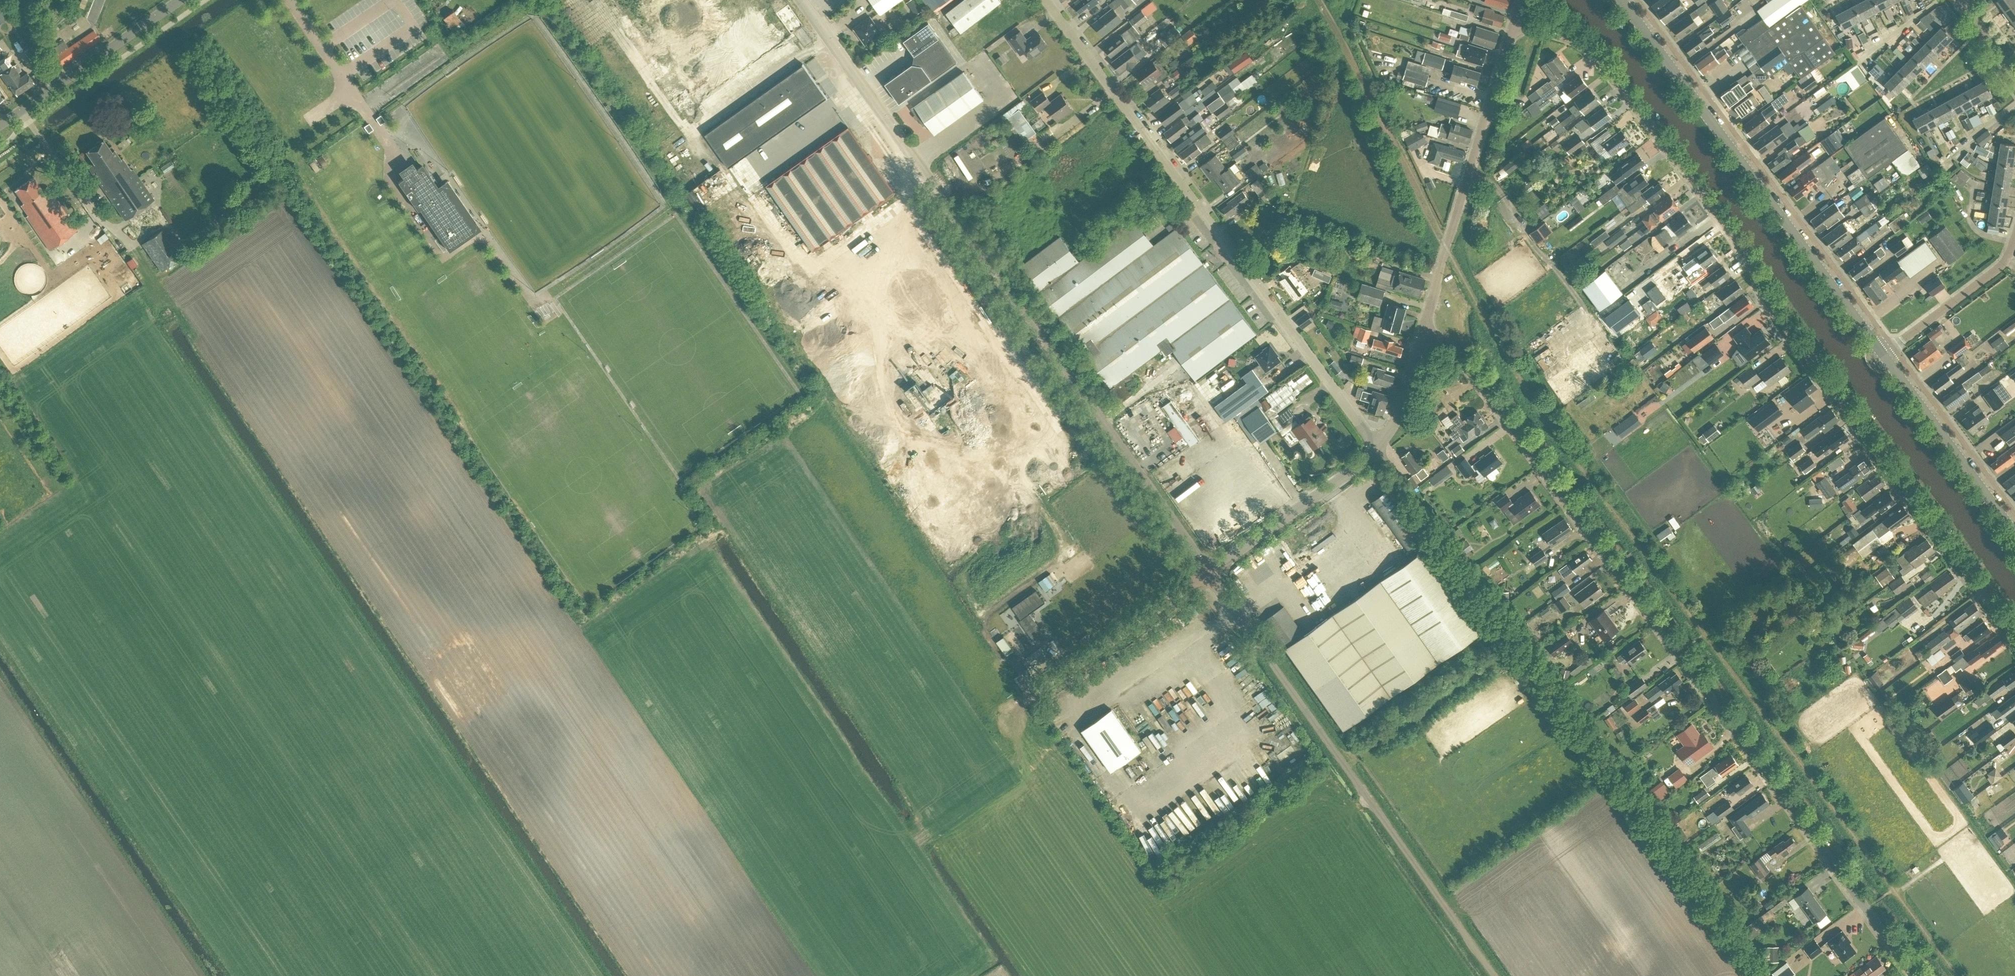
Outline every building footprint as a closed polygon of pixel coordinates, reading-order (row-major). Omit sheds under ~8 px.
[(880,15),(901,0),(870,0),(880,15)] [(911,9),(918,5),(915,0),(911,0),(907,3),(911,9)] [(948,0),(924,0),(933,12),(940,6),(948,0)] [(961,33),(1001,2),(1000,0),(963,0),(946,13),(961,33)] [(1074,3),(1076,5),(1074,6),(1079,14),(1087,8),(1089,10),(1099,2),(1097,0),(1078,0),(1074,3)] [(1124,9),(1134,2),(1132,0),(1116,0),(1124,9)] [(1509,0),(1485,0),(1484,2),(1503,8),(1503,6),(1507,7),(1509,0)] [(1655,10),(1669,0),(1648,0),(1655,10)] [(1687,7),(1682,0),(1672,0),(1657,11),(1666,22),(1687,7)] [(1718,15),(1728,8),(1723,0),(1715,0),(1709,4),(1718,15)] [(1756,10),(1762,19),(1767,26),(1804,0),(1769,0),(1756,10)] [(1878,10),(1873,0),(1863,0),(1862,1),(1870,16),(1874,15),(1873,13),(1878,10)] [(1888,7),(1884,0),(1873,0),(1878,10),(1882,8),(1883,10),(1888,7)] [(1908,15),(1914,12),(1907,0),(1903,0),(1901,1),(1908,15)] [(1926,6),(1921,0),(1920,0),(1917,2),(1921,9),(1926,6)] [(2004,11),(2014,3),(2014,0),(1996,0),(2004,11)] [(1133,25),(1136,28),(1148,18),(1147,16),(1157,8),(1152,1),(1141,9),(1142,10),(1129,20),(1133,25)] [(1434,10),(1436,4),(1428,1),(1426,7),(1434,10)] [(1870,16),(1862,1),(1854,5),(1861,19),(1860,19),(1863,25),(1868,23),(1866,19),(1870,16)] [(1705,2),(1673,25),(1681,37),(1698,25),(1694,18),(1699,15),(1700,16),(1706,11),(1705,9),(1708,7),(1705,2)] [(2004,11),(2011,21),(2014,19),(2014,3),(2004,11)] [(1486,7),(1476,4),(1473,14),(1483,17),(1481,23),(1489,26),(1490,23),(1500,27),(1504,16),(1493,13),(1494,11),(1486,8),(1486,7)] [(1769,28),(1745,45),(1761,68),(1767,77),(1782,66),(1788,74),(1795,69),(1800,77),(1834,53),(1800,5),(1769,28)] [(1855,22),(1860,19),(1861,19),(1854,5),(1845,10),(1853,25),(1856,24),(1855,22)] [(1102,36),(1121,20),(1112,8),(1092,24),(1102,36)] [(449,9),(438,16),(445,29),(457,22),(449,9)] [(1449,15),(1467,21),(1468,15),(1451,10),(1449,15)] [(1718,18),(1724,25),(1735,17),(1730,10),(1718,18)] [(1853,25),(1845,10),(1834,15),(1842,29),(1847,26),(1848,28),(1853,25)] [(1930,12),(1926,15),(1931,21),(1935,18),(1930,12)] [(1440,22),(1442,16),(1432,13),(1430,19),(1435,21),(1440,22)] [(870,16),(854,28),(865,45),(882,33),(870,16)] [(1742,42),(1745,45),(1769,28),(1767,26),(1762,19),(1738,36),(1742,42)] [(1888,23),(1891,29),(1897,26),(1894,20),(1888,23)] [(1916,24),(1923,31),(1927,27),(1920,20),(1916,24)] [(885,84),(900,103),(957,62),(928,23),(904,41),(914,56),(913,64),(885,84)] [(1684,45),(1691,54),(1699,48),(1700,49),(1706,44),(1703,39),(1713,32),(1709,25),(1693,37),(1694,38),(1684,45)] [(1181,35),(1175,26),(1160,38),(1166,46),(1181,35)] [(1470,29),(1461,26),(1459,33),(1473,37),(1472,41),(1494,48),(1498,34),(1477,28),(1477,29),(1471,27),(1470,29)] [(1944,46),(1952,38),(1941,26),(1936,32),(1934,30),(1931,33),(1944,46)] [(959,34),(955,28),(950,32),(955,38),(959,34)] [(1189,45),(1198,38),(1191,28),(1181,35),(1189,45)] [(1121,34),(1121,33),(1106,45),(1107,48),(1105,49),(1111,57),(1127,45),(1128,46),(1136,40),(1128,29),(1121,34)] [(53,53),(57,59),(62,65),(100,39),(94,30),(69,47),(65,41),(65,42),(52,50),(53,53)] [(1295,30),(1288,34),(1295,45),(1301,41),(1295,30)] [(1041,52),(1041,51),(1048,46),(1038,32),(1027,41),(1021,31),(1009,40),(1019,53),(1023,50),(1030,59),(1035,56),(1036,57),(1041,52)] [(1438,38),(1450,42),(1452,36),(1440,32),(1438,38)] [(1858,35),(1862,44),(1868,41),(1863,32),(1858,35)] [(1937,53),(1944,46),(1931,33),(1928,37),(1929,38),(1926,42),(1937,53)] [(46,42),(50,48),(57,43),(53,37),(46,42)] [(1930,60),(1937,53),(1926,42),(1922,46),(1920,44),(1917,47),(1930,60)] [(1485,58),(1487,50),(1469,44),(1469,46),(1460,43),(1459,50),(1485,58)] [(1135,54),(1139,51),(1134,45),(1112,62),(1120,72),(1126,68),(1127,70),(1136,63),(1134,61),(1138,58),(1135,54)] [(1923,66),(1930,60),(1917,47),(1913,51),(1915,52),(1912,55),(1923,66)] [(1703,73),(1729,55),(1724,48),(1715,55),(1711,50),(1695,62),(1703,73)] [(1482,65),(1485,58),(1459,50),(1457,56),(1465,58),(1464,60),(1482,65)] [(1246,51),(1228,64),(1235,73),(1253,60),(1246,51)] [(1422,63),(1442,69),(1445,58),(1425,52),(1422,63)] [(1901,53),(1898,56),(1903,61),(1906,58),(1901,53)] [(1568,69),(1557,54),(1541,66),(1552,80),(1549,82),(1553,87),(1565,78),(1561,74),(1568,69)] [(1005,61),(1001,55),(996,59),(1000,64),(1005,61)] [(1916,73),(1923,66),(1912,55),(1908,60),(1906,58),(1903,61),(1916,73)] [(17,95),(34,83),(27,73),(21,77),(13,65),(11,66),(5,57),(0,61),(0,71),(2,73),(0,74),(9,87),(10,86),(17,95)] [(1174,70),(1181,65),(1176,58),(1169,64),(1174,70)] [(1156,59),(1152,62),(1136,74),(1144,85),(1155,77),(1158,82),(1168,74),(1165,69),(1164,69),(1156,59)] [(1909,80),(1916,73),(1903,61),(1899,65),(1901,67),(1898,69),(1909,80)] [(828,98),(818,84),(817,85),(815,82),(816,81),(803,63),(803,64),(803,65),(795,70),(705,134),(729,168),(819,104),(827,98),(827,99),(828,98)] [(1869,71),(1877,78),(1884,70),(1876,63),(1869,71)] [(1867,80),(1856,64),(1842,73),(1853,89),(1867,80)] [(1477,85),(1480,73),(1463,68),(1455,65),(1450,80),(1460,83),(1460,80),(1477,85)] [(1186,71),(1181,66),(1170,75),(1174,80),(1186,71)] [(1429,76),(1406,69),(1404,74),(1398,72),(1397,77),(1403,79),(1404,80),(1402,84),(1413,87),(1415,83),(1426,86),(1429,76)] [(1902,87),(1909,80),(1898,69),(1894,74),(1892,72),(1890,75),(1902,87)] [(915,107),(911,109),(923,126),(927,124),(935,135),(984,99),(964,72),(915,107)] [(1805,91),(1817,82),(1810,72),(1798,80),(1801,84),(1800,85),(1805,91)] [(1729,105),(1761,83),(1754,73),(1747,78),(1750,82),(1742,87),(1738,80),(1730,86),(1731,87),(1721,94),(1729,105)] [(1571,99),(1569,97),(1586,85),(1578,75),(1562,87),(1565,92),(1560,96),(1565,103),(1571,99)] [(1894,95),(1902,87),(1890,75),(1886,79),(1887,80),(1883,85),(1894,95)] [(1236,78),(1214,88),(1220,100),(1242,90),(1236,78)] [(1985,98),(1991,94),(1984,80),(1974,86),(1982,102),(1986,100),(1985,98)] [(1553,87),(1549,82),(1548,81),(1537,89),(1541,96),(1553,87)] [(1173,98),(1182,91),(1178,85),(1169,92),(1173,98)] [(1204,95),(1210,90),(1206,85),(1200,90),(1204,95)] [(1822,86),(1812,92),(1815,97),(1825,91),(1822,86)] [(1978,104),(1982,102),(1974,86),(1965,91),(1972,104),(1976,102),(1978,104)] [(1548,99),(1558,93),(1554,87),(1534,102),(1539,109),(1550,101),(1548,99)] [(1154,111),(1168,100),(1160,89),(1152,95),(1152,96),(1146,100),(1154,111)] [(1572,112),(1595,96),(1590,89),(1574,101),(1575,103),(1569,108),(1572,112)] [(1967,107),(1972,104),(1965,91),(1956,95),(1965,111),(1968,109),(1967,107)] [(1046,106),(1057,121),(1073,110),(1061,94),(1051,102),(1043,92),(1031,101),(1039,111),(1046,106)] [(1755,105),(1759,103),(1753,94),(1749,97),(1749,96),(1734,107),(1741,117),(1756,106),(1755,105)] [(1425,102),(1432,104),(1434,98),(1427,95),(1425,102)] [(1960,113),(1965,111),(1956,95),(1948,100),(1955,113),(1959,111),(1960,113)] [(1600,102),(1595,96),(1572,112),(1560,122),(1563,126),(1582,112),(1584,114),(1600,102)] [(1214,111),(1220,118),(1231,110),(1231,109),(1237,104),(1232,98),(1214,111)] [(1776,98),(1771,102),(1776,109),(1781,106),(1776,98)] [(1820,105),(1824,109),(1833,103),(1829,98),(1820,105)] [(1950,116),(1955,113),(1948,100),(1939,105),(1947,120),(1951,118),(1950,116)] [(1997,110),(2001,108),(1997,100),(1993,103),(1997,110)] [(1158,116),(1165,125),(1184,111),(1178,102),(1158,116)] [(1996,112),(1991,103),(1985,106),(1990,115),(1996,112)] [(1171,124),(1172,126),(1164,132),(1171,142),(1213,111),(1209,104),(1198,112),(1199,112),(1189,120),(1186,115),(1181,119),(1180,117),(1171,124)] [(1766,118),(1777,111),(1772,104),(1743,125),(1750,136),(1769,123),(1766,118)] [(1943,123),(1947,120),(1939,105),(1930,109),(1938,123),(1941,121),(1943,123)] [(1594,129),(1611,117),(1603,107),(1587,119),(1585,117),(1575,124),(1580,131),(1590,124),(1594,129)] [(1038,133),(1020,109),(1007,119),(1025,142),(1038,133)] [(1932,126),(1938,123),(1930,109),(1922,114),(1930,130),(1933,128),(1932,126)] [(1791,125),(1794,122),(1786,112),(1774,122),(1777,126),(1786,119),(1791,125)] [(1929,130),(1930,130),(1922,114),(1911,119),(1919,133),(1924,130),(1925,132),(1929,130)] [(1553,127),(1559,122),(1556,117),(1549,122),(1553,127)] [(1894,158),(1906,149),(1884,117),(1843,146),(1858,167),(1846,176),(1855,187),(1894,158)] [(1972,126),(1969,119),(1968,117),(1962,120),(1967,131),(1973,128),(1972,126)] [(1097,120),(1089,127),(1096,136),(1104,130),(1097,120)] [(1418,132),(1428,128),(1425,121),(1415,125),(1418,132)] [(1177,150),(1205,130),(1200,123),(1172,143),(1177,150)] [(1455,125),(1449,123),(1449,125),(1442,123),(1441,128),(1434,125),(1431,135),(1438,137),(1439,135),(1458,141),(1460,140),(1468,142),(1472,130),(1460,126),(1455,124),(1455,125)] [(1791,161),(1787,156),(1791,153),(1791,152),(1805,141),(1806,142),(1815,135),(1808,124),(1798,131),(1801,135),(1799,137),(1798,137),(1786,146),(1787,147),(1778,153),(1779,155),(1768,163),(1774,171),(1783,164),(1784,166),(1791,161)] [(1223,141),(1232,134),(1235,132),(1230,125),(1218,134),(1223,141)] [(1774,132),(1769,136),(1767,133),(1759,139),(1760,140),(1754,144),(1761,153),(1767,149),(1768,150),(1775,145),(1775,146),(1787,138),(1779,126),(1772,130),(1774,132)] [(895,193),(848,127),(757,191),(804,258),(895,193)] [(1089,127),(1081,133),(1088,142),(1096,136),(1089,127)] [(1548,131),(1551,135),(1557,131),(1554,127),(1548,131)] [(1930,130),(1929,130),(1937,144),(1941,142),(1938,137),(1940,136),(1936,127),(1934,128),(1933,128),(1930,130)] [(1987,129),(1975,139),(1981,146),(1993,137),(1987,129)] [(1104,130),(1096,136),(1103,146),(1111,140),(1104,130)] [(1604,133),(1591,142),(1600,154),(1608,148),(1612,154),(1616,151),(1619,155),(1626,150),(1623,146),(1630,141),(1621,130),(1609,139),(1604,133)] [(1946,133),(1949,140),(1955,136),(1952,130),(1946,133)] [(1411,151),(1427,142),(1423,134),(1415,131),(1404,138),(1411,151)] [(1081,133),(1073,139),(1087,158),(1095,152),(1088,142),(1081,133)] [(1201,151),(1212,142),(1207,134),(1180,154),(1186,163),(1202,152),(1201,151)] [(1239,143),(1232,134),(1223,141),(1230,150),(1239,143)] [(1820,141),(1828,154),(1839,146),(1830,134),(1820,141)] [(1579,135),(1563,146),(1569,154),(1584,142),(1579,135)] [(1096,136),(1088,142),(1095,152),(1103,146),(1096,136)] [(1073,139),(1065,145),(1079,164),(1087,158),(1073,139)] [(155,200),(139,178),(134,170),(130,170),(123,159),(121,160),(115,151),(112,152),(109,148),(104,140),(102,141),(99,140),(96,142),(96,145),(87,151),(95,163),(89,167),(126,220),(155,200)] [(1463,163),(1466,152),(1456,149),(1456,147),(1450,145),(1449,147),(1434,142),(1428,162),(1438,165),(1441,156),(1463,163)] [(2014,149),(2014,145),(2000,142),(1999,149),(1997,149),(1996,153),(2014,156),(2014,149)] [(1065,145),(1057,151),(1071,170),(1079,164),(1065,145)] [(1986,157),(1989,151),(1976,145),(1973,151),(1986,157)] [(1237,161),(1248,153),(1244,147),(1232,155),(1237,161)] [(1057,151),(1049,157),(1063,176),(1071,170),(1057,151)] [(1799,170),(1813,160),(1807,151),(1792,162),(1786,166),(1787,168),(1779,174),(1780,176),(1779,177),(1781,180),(1783,180),(1784,181),(1792,175),(1793,177),(1800,172),(1799,170)] [(1968,152),(1963,157),(1970,162),(1974,166),(1979,160),(1968,152)] [(1632,172),(1644,162),(1637,153),(1625,163),(1626,164),(1610,176),(1616,183),(1631,172),(1632,172)] [(2012,166),(2014,156),(1996,153),(1995,158),(1998,159),(1997,164),(2012,166)] [(1508,174),(1524,161),(1519,155),(1519,154),(1503,167),(1508,174)] [(1211,180),(1214,178),(1227,169),(1216,155),(1201,166),(1211,180)] [(1576,155),(1564,158),(1566,166),(1578,163),(1576,155)] [(1828,165),(1835,160),(1831,155),(1799,178),(1800,180),(1795,184),(1789,189),(1796,199),(1803,194),(1803,195),(1808,191),(1808,190),(1809,189),(1808,187),(1815,182),(1815,181),(1817,180),(1820,183),(1826,188),(1836,175),(1828,165)] [(1123,156),(1115,162),(1122,171),(1131,165),(1123,156)] [(1963,157),(1960,162),(1967,167),(1970,162),(1963,157)] [(1115,162),(1107,168),(1114,177),(1122,171),(1115,162)] [(1252,180),(1261,173),(1255,164),(1246,171),(1252,180)] [(2010,176),(2012,166),(1997,164),(1996,169),(1994,169),(1993,173),(2010,176)] [(412,166),(402,173),(405,177),(398,182),(410,200),(412,198),(448,250),(480,228),(480,227),(479,228),(448,181),(437,188),(422,165),(415,170),(412,166)] [(1131,165),(1122,171),(1130,181),(1138,175),(1131,165)] [(1230,166),(1227,169),(1214,178),(1225,193),(1241,181),(1230,166)] [(1107,168),(1099,174),(1114,193),(1122,187),(1114,177),(1107,168)] [(1961,170),(1957,174),(1966,181),(1970,177),(1961,170)] [(1122,171),(1114,177),(1122,187),(1130,181),(1122,171)] [(1618,193),(1627,206),(1639,198),(1638,196),(1643,193),(1640,189),(1648,183),(1644,177),(1645,176),(1643,173),(1641,173),(1641,172),(1619,188),(1616,184),(1599,197),(1603,204),(1618,193)] [(1967,182),(1966,181),(1957,174),(1956,173),(1952,178),(1963,187),(1967,182)] [(2009,185),(2010,176),(1993,173),(1992,178),(1995,178),(1994,183),(2009,185)] [(1099,174),(1091,180),(1106,199),(1114,193),(1099,174)] [(1871,183),(1877,191),(1886,184),(1881,176),(1871,183)] [(34,177),(15,189),(24,203),(22,205),(29,215),(27,217),(49,250),(78,231),(47,187),(42,190),(34,177)] [(1091,180),(1083,186),(1098,205),(1106,199),(1091,180)] [(1258,194),(1257,194),(1262,200),(1270,194),(1266,188),(1265,189),(1258,180),(1251,185),(1258,194)] [(1537,186),(1533,181),(1523,188),(1527,193),(1537,186)] [(1658,195),(1665,189),(1664,188),(1664,186),(1663,184),(1661,184),(1660,182),(1654,187),(1653,185),(1643,193),(1638,196),(1639,198),(1627,206),(1632,212),(1648,200),(1650,203),(1657,198),(1658,195)] [(2007,195),(2009,185),(1994,183),(1993,189),(1991,189),(1990,192),(2007,195)] [(1083,186),(1075,192),(1090,211),(1098,205),(1083,186)] [(1241,206),(1249,200),(1243,191),(1227,203),(1228,205),(1221,210),(1226,217),(1229,215),(1230,217),(1234,214),(1235,215),(1243,210),(1241,206)] [(1075,192),(1067,198),(1076,210),(1082,217),(1090,211),(1075,192)] [(2006,205),(2007,195),(1990,192),(1989,198),(1991,198),(1990,202),(2006,205)] [(1869,201),(1864,194),(1854,202),(1859,209),(1869,201)] [(1657,214),(1674,201),(1670,195),(1652,208),(1654,212),(1650,215),(1649,214),(1642,219),(1646,224),(1653,219),(1653,218),(1657,215),(1657,214)] [(1869,201),(1859,209),(1865,216),(1882,203),(1876,196),(1869,201)] [(1679,208),(1674,201),(1657,214),(1657,215),(1653,218),(1653,219),(1646,224),(1646,225),(1641,229),(1645,234),(1657,224),(1656,223),(1660,220),(1661,221),(1679,208)] [(1827,228),(1844,216),(1834,202),(1810,220),(1818,231),(1825,226),(1827,228)] [(2004,214),(2006,205),(1990,202),(1989,208),(1987,208),(1987,211),(2004,214)] [(1579,212),(1585,208),(1581,203),(1575,207),(1579,212)] [(1146,221),(1152,229),(1167,217),(1162,209),(1146,221)] [(1931,216),(1927,211),(1922,214),(1926,219),(1931,216)] [(2002,226),(2004,214),(1987,211),(1986,217),(1988,218),(1987,223),(2002,226)] [(1902,212),(1887,224),(1894,232),(1909,221),(1902,212)] [(1662,230),(1655,235),(1661,244),(1671,237),(1671,236),(1675,233),(1678,237),(1686,231),(1685,229),(1691,225),(1683,214),(1670,224),(1669,222),(1660,228),(1662,230)] [(1542,215),(1532,223),(1535,226),(1545,219),(1542,215)] [(1605,224),(1608,229),(1616,222),(1613,218),(1605,224)] [(1860,240),(1881,225),(1877,220),(1841,247),(1842,248),(1837,252),(1842,259),(1848,254),(1849,255),(1862,245),(1859,242),(1860,240)] [(1153,246),(1134,221),(1079,262),(1060,237),(1021,267),(1038,289),(1111,387),(1110,388),(1121,402),(1133,393),(1124,382),(1126,380),(1128,383),(1135,377),(1131,372),(1161,350),(1166,356),(1173,350),(1196,380),(1237,348),(1246,342),(1256,334),(1177,228),(1153,246)] [(1545,221),(1535,229),(1542,239),(1552,231),(1545,221)] [(1167,226),(1170,231),(1175,226),(1172,222),(1167,226)] [(205,223),(194,230),(200,238),(210,231),(205,223)] [(1838,246),(1851,236),(1842,223),(1822,237),(1831,249),(1837,244),(1838,246)] [(1998,226),(1988,224),(1987,232),(1997,234),(1998,226)] [(1947,264),(1964,251),(1945,226),(1928,238),(1947,264)] [(164,229),(143,244),(162,271),(183,256),(164,229)] [(1606,230),(1591,241),(1595,246),(1609,235),(1606,230)] [(1615,233),(1605,241),(1610,248),(1620,240),(1615,233)] [(1651,234),(1632,247),(1641,260),(1660,247),(1651,234)] [(1627,238),(1618,243),(1620,249),(1630,245),(1627,238)] [(1901,239),(1890,247),(1897,256),(1908,248),(1901,239)] [(1897,261),(1907,275),(1909,277),(1936,257),(1924,241),(1897,261)] [(1360,255),(1362,248),(1353,245),(1350,252),(1360,255)] [(1852,276),(1853,277),(1854,278),(1862,272),(1864,274),(1871,268),(1869,266),(1879,259),(1879,258),(1884,254),(1885,252),(1880,246),(1873,251),(1874,252),(1865,259),(1863,258),(1853,265),(1854,267),(1849,271),(1850,272),(1850,274),(1852,276)] [(1383,257),(1385,249),(1376,247),(1375,253),(1376,253),(1376,255),(1383,257)] [(1696,257),(1690,262),(1696,271),(1694,272),(1698,278),(1707,272),(1704,268),(1716,259),(1708,247),(1694,256),(1696,257)] [(1886,294),(1880,286),(1885,282),(1894,275),(1898,281),(1907,275),(1897,261),(1896,260),(1878,273),(1879,274),(1874,278),(1863,286),(1875,303),(1886,294)] [(1280,280),(1294,299),(1307,290),(1297,276),(1303,272),(1297,264),(1292,267),(1291,265),(1280,273),(1284,278),(1280,280)] [(1716,286),(1730,275),(1723,265),(1700,282),(1705,288),(1713,282),(1716,286)] [(1397,275),(1381,270),(1376,285),(1393,290),(1394,288),(1419,296),(1424,279),(1399,271),(1397,275)] [(1582,287),(1599,310),(1622,293),(1605,270),(1582,287)] [(1328,282),(1331,276),(1325,273),(1323,279),(1328,282)] [(1683,280),(1678,273),(1673,276),(1678,283),(1679,284),(1681,287),(1687,283),(1693,279),(1690,275),(1684,279),(1683,280)] [(1937,276),(1924,285),(1932,295),(1945,286),(1937,276)] [(1726,303),(1743,291),(1736,280),(1726,287),(1725,286),(1718,291),(1726,303)] [(1380,306),(1384,290),(1362,283),(1357,299),(1380,306)] [(1691,298),(1697,295),(1692,287),(1686,291),(1691,298)] [(1707,314),(1717,306),(1709,295),(1699,303),(1707,314)] [(1739,316),(1752,306),(1745,296),(1727,308),(1728,309),(1719,315),(1724,322),(1737,313),(1739,316)] [(1329,306),(1340,309),(1342,302),(1331,299),(1329,306)] [(1682,315),(1692,308),(1687,301),(1677,308),(1682,315)] [(1399,331),(1406,308),(1388,303),(1381,326),(1399,331)] [(1651,325),(1662,318),(1657,310),(1646,318),(1651,325)] [(1308,312),(1296,320),(1302,328),(1314,320),(1308,312)] [(1331,329),(1334,323),(1329,320),(1325,326),(1331,329)] [(2002,330),(2005,334),(2014,327),(2014,321),(2002,330)] [(1366,343),(1370,331),(1360,327),(1356,340),(1366,343)] [(1694,352),(1714,338),(1706,327),(1686,341),(1694,352)] [(1760,350),(1770,343),(1766,337),(1766,335),(1763,331),(1761,331),(1760,329),(1752,335),(1746,327),(1733,336),(1739,345),(1738,345),(1748,360),(1761,351),(1760,350)] [(1978,340),(1972,332),(1966,337),(1972,345),(1978,340)] [(1632,351),(1638,347),(1629,335),(1623,339),(1632,351)] [(2001,335),(1990,343),(1997,351),(2007,343),(2001,335)] [(1962,352),(1970,346),(1963,337),(1947,349),(1953,358),(1955,357),(1962,352)] [(1400,356),(1402,347),(1394,344),(1395,342),(1384,338),(1384,341),(1374,338),(1371,347),(1400,356)] [(1930,363),(1941,355),(1930,340),(1919,348),(1920,350),(1911,357),(1920,368),(1929,362),(1930,363)] [(1658,351),(1652,342),(1640,351),(1646,359),(1658,351)] [(1716,343),(1702,354),(1710,364),(1724,354),(1716,343)] [(1276,352),(1270,344),(1263,350),(1255,357),(1260,363),(1252,369),(1258,377),(1281,361),(1275,353),(1276,352)] [(1616,365),(1624,359),(1615,347),(1607,353),(1616,365)] [(1962,352),(1955,357),(1960,363),(1962,366),(1968,361),(1962,352)] [(1349,361),(1361,365),(1364,358),(1351,354),(1349,361)] [(1757,376),(1751,367),(1734,379),(1738,385),(1743,381),(1747,387),(1762,376),(1769,386),(1777,380),(1781,386),(1788,381),(1784,375),(1790,371),(1780,358),(1760,373),(1760,374),(1757,376)] [(1334,361),(1328,365),(1332,370),(1338,366),(1334,361)] [(1964,368),(1962,366),(1960,363),(1946,373),(1937,379),(1938,380),(1931,385),(1937,392),(1945,386),(1947,386),(1952,382),(1950,378),(1964,368)] [(1987,364),(1983,367),(1986,372),(1991,369),(1987,364)] [(1392,385),(1394,376),(1383,373),(1384,370),(1373,366),(1370,375),(1375,376),(1373,382),(1388,386),(1389,384),(1392,385)] [(1673,373),(1678,369),(1677,367),(1671,370),(1670,369),(1664,373),(1667,377),(1673,373)] [(1971,383),(1981,376),(1978,371),(1941,398),(1949,409),(1957,403),(1959,403),(1970,395),(1966,389),(1972,384),(1971,383)] [(1808,394),(1817,387),(1808,376),(1785,393),(1799,412),(1813,401),(1808,394)] [(1431,398),(1442,390),(1436,382),(1425,389),(1431,398)] [(1258,398),(1247,383),(1215,406),(1226,421),(1258,398)] [(1284,383),(1266,397),(1278,413),(1297,400),(1284,383)] [(1665,393),(1669,386),(1663,383),(1659,389),(1665,393)] [(1383,415),(1388,396),(1373,391),(1372,394),(1363,391),(1364,388),(1358,387),(1355,397),(1360,399),(1370,402),(1367,410),(1383,415)] [(1983,395),(1993,410),(2004,403),(1993,388),(1983,395)] [(1272,406),(1266,399),(1262,402),(1267,410),(1272,406)] [(1190,446),(1199,440),(1171,401),(1162,408),(1190,446)] [(1782,412),(1774,402),(1758,414),(1766,424),(1782,412)] [(1970,415),(1963,421),(1973,434),(1976,432),(1977,433),(1982,429),(1981,427),(1989,421),(1977,405),(1968,412),(1970,415)] [(1259,406),(1243,418),(1260,443),(1277,431),(1259,406)] [(1284,429),(1297,419),(1290,409),(1277,419),(1284,429)] [(1832,424),(1838,419),(1831,409),(1822,416),(1820,415),(1800,430),(1807,439),(1821,429),(1824,433),(1833,426),(1832,424)] [(1459,436),(1483,418),(1477,410),(1463,421),(1457,413),(1450,419),(1453,423),(1449,426),(1453,432),(1455,430),(1459,436)] [(1642,424),(1634,414),(1614,428),(1621,439),(1642,424)] [(1311,417),(1291,432),(1293,431),(1299,440),(1298,441),(1304,437),(1314,450),(1328,439),(1323,432),(1328,429),(1327,428),(1323,431),(1321,430),(1326,426),(1325,425),(1319,430),(1316,426),(1317,425),(1311,417)] [(1489,426),(1483,418),(1459,436),(1463,441),(1475,432),(1477,434),(1489,426)] [(1708,441),(1720,433),(1714,424),(1703,433),(1703,434),(1708,440),(1708,441)] [(2014,440),(2014,424),(2002,434),(2009,444),(2014,440)] [(1839,442),(1847,436),(1846,435),(1846,433),(1844,431),(1842,431),(1841,429),(1835,433),(1834,431),(1824,438),(1825,439),(1812,449),(1817,455),(1830,446),(1832,449),(1840,443),(1839,442)] [(1800,442),(1786,452),(1792,459),(1805,449),(1800,442)] [(1456,456),(1464,450),(1460,443),(1451,449),(1456,456)] [(1997,459),(1991,464),(1992,465),(1991,467),(1993,469),(1995,470),(1996,471),(2005,464),(2006,466),(2007,465),(2009,465),(2012,463),(2012,461),(2014,459),(2014,444),(2007,450),(2006,450),(1996,458),(1997,459)] [(1496,468),(1502,463),(1493,450),(1471,466),(1465,458),(1457,465),(1465,477),(1478,468),(1485,476),(1486,475),(1490,479),(1493,480),(1496,478),(1495,475),(1499,472),(1496,468)] [(1442,463),(1450,457),(1445,451),(1437,457),(1442,463)] [(1406,464),(1413,475),(1416,473),(1422,480),(1429,475),(1417,459),(1416,460),(1409,452),(1402,457),(1407,463),(1406,464)] [(1836,482),(1841,490),(1848,485),(1857,479),(1862,476),(1863,477),(1867,473),(1867,472),(1874,467),(1866,456),(1849,469),(1851,471),(1836,482)] [(1804,473),(1815,464),(1811,458),(1799,466),(1804,473)] [(1828,465),(1832,471),(1837,467),(1833,462),(1828,465)] [(1453,474),(1449,468),(1447,465),(1431,477),(1436,484),(1439,481),(1441,483),(1445,480),(1453,474)] [(2002,482),(2010,493),(2014,489),(2014,473),(2002,482)] [(1878,488),(1885,483),(1879,474),(1869,481),(1868,479),(1855,488),(1865,501),(1880,490),(1878,488)] [(1413,490),(1419,485),(1412,476),(1406,480),(1413,490)] [(1826,498),(1836,491),(1825,476),(1815,483),(1826,498)] [(1424,537),(1388,488),(1370,502),(1407,550),(1424,537)] [(1520,520),(1540,505),(1530,491),(1513,503),(1507,495),(1497,502),(1504,511),(1510,506),(1520,520)] [(1887,508),(1895,501),(1892,497),(1892,495),(1890,493),(1889,493),(1887,491),(1873,502),(1862,511),(1867,518),(1878,509),(1881,512),(1882,511),(1884,511),(1886,510),(1887,508)] [(1846,514),(1856,506),(1849,496),(1842,502),(1844,505),(1841,507),(1846,514)] [(1809,508),(1819,507),(1819,498),(1809,499),(1809,508)] [(1891,529),(1910,516),(1903,506),(1901,508),(1900,507),(1898,508),(1899,509),(1884,519),(1884,520),(1853,543),(1863,556),(1882,542),(1878,536),(1890,527),(1891,529)] [(1672,528),(1676,526),(1672,516),(1667,518),(1672,528)] [(1563,536),(1572,529),(1565,518),(1544,533),(1553,546),(1564,538),(1563,536)] [(1670,526),(1657,535),(1661,540),(1673,531),(1670,526)] [(1854,527),(1847,532),(1849,535),(1840,542),(1842,545),(1859,533),(1854,527)] [(1452,540),(1462,533),(1458,528),(1448,536),(1452,540)] [(1318,552),(1339,536),(1336,531),(1314,547),(1318,552)] [(1926,539),(1917,546),(1922,553),(1902,567),(1899,570),(1903,575),(1914,567),(1926,558),(1925,557),(1934,550),(1926,539)] [(1462,556),(1473,548),(1467,540),(1456,548),(1462,556)] [(1922,553),(1917,546),(1916,544),(1904,553),(1896,559),(1902,567),(1922,553)] [(1285,648),(1343,729),(1485,628),(1427,547),(1303,635),(1284,607),(1264,621),(1283,649),(1285,648)] [(1536,567),(1548,558),(1542,549),(1530,557),(1536,567)] [(1583,566),(1592,559),(1587,552),(1579,558),(1579,556),(1569,564),(1570,565),(1568,566),(1567,564),(1559,569),(1564,577),(1574,570),(1576,573),(1584,567),(1583,566)] [(1322,557),(1305,570),(1307,573),(1325,560),(1322,557)] [(1882,586),(1894,577),(1886,567),(1875,575),(1882,586)] [(1947,587),(1956,580),(1950,572),(1948,574),(1946,571),(1930,583),(1933,588),(1919,598),(1924,606),(1949,588),(1947,587)] [(1928,571),(1921,576),(1926,583),(1933,578),(1928,571)] [(1036,582),(1043,591),(1054,582),(1047,573),(1036,582)] [(1908,585),(1901,576),(1889,584),(1896,593),(1908,585)] [(1603,593),(1594,580),(1575,594),(1585,606),(1603,593)] [(1557,600),(1571,590),(1565,583),(1552,592),(1557,600)] [(1047,637),(1030,613),(1045,602),(1036,590),(1012,607),(1020,620),(1037,644),(1047,637)] [(1570,605),(1563,596),(1553,603),(1560,613),(1570,605)] [(1918,608),(1910,597),(1896,607),(1905,618),(1918,608)] [(1953,626),(1945,632),(1951,639),(1959,633),(1958,632),(1975,619),(1974,618),(1981,613),(1973,603),(1949,621),(1953,626)] [(1543,617),(1551,611),(1548,606),(1540,612),(1543,617)] [(1604,640),(1618,629),(1604,610),(1590,621),(1604,640)] [(1878,632),(1887,625),(1882,619),(1873,626),(1878,632)] [(1975,641),(1990,630),(1983,620),(1968,631),(1969,631),(1963,635),(1967,641),(1972,637),(1975,641)] [(1944,630),(1915,652),(1921,661),(1951,639),(1945,632),(1944,630)] [(1554,656),(1573,643),(1566,633),(1547,646),(1554,656)] [(1091,639),(1090,638),(1087,634),(1079,640),(1081,643),(1082,645),(1091,639)] [(1988,639),(1973,650),(1972,650),(1951,665),(1955,671),(1960,668),(1962,669),(1969,664),(1968,661),(1976,655),(1977,656),(1982,653),(1985,657),(1993,650),(1994,648),(2002,642),(1997,635),(1989,640),(1988,639)] [(1013,651),(1003,637),(996,641),(1006,655),(1013,651)] [(1632,665),(1648,653),(1639,640),(1617,657),(1621,661),(1626,657),(1632,665)] [(1863,649),(1864,641),(1854,640),(1853,648),(1863,649)] [(1046,658),(1039,648),(1026,657),(1030,662),(1036,657),(1040,662),(1046,658)] [(1964,655),(1960,648),(1951,655),(1956,661),(1964,655)] [(1944,655),(1940,649),(1933,655),(1937,661),(1944,655)] [(1016,654),(1009,659),(1019,674),(1026,669),(1016,654)] [(1557,682),(1548,688),(1553,696),(1563,689),(1564,688),(1564,687),(1565,687),(1565,686),(1565,685),(1566,684),(1570,671),(1561,668),(1557,682)] [(1032,680),(1033,679),(1032,678),(1026,669),(1022,672),(1029,682),(1032,680)] [(1951,675),(1946,669),(1937,675),(1942,682),(1951,675)] [(2013,673),(2012,672),(2002,679),(1986,690),(1991,697),(1995,694),(2007,685),(2009,689),(2014,684),(2014,671),(2013,673)] [(1867,677),(1876,689),(1883,683),(1875,672),(1867,677)] [(1678,682),(1681,680),(1676,673),(1670,677),(1669,675),(1659,682),(1660,683),(1646,692),(1652,700),(1665,690),(1667,693),(1672,689),(1676,696),(1684,690),(1678,682)] [(1631,698),(1648,685),(1641,676),(1624,689),(1631,698)] [(1967,677),(1959,683),(1964,691),(1973,685),(1967,677)] [(1950,696),(1933,708),(1941,719),(1958,706),(1964,702),(1957,693),(1951,697),(1950,696)] [(1998,707),(1997,706),(1993,709),(1998,715),(2002,712),(2003,713),(2014,704),(2014,694),(1998,707)] [(1630,714),(1641,707),(1635,699),(1624,706),(1630,714)] [(1600,719),(1610,711),(1608,708),(1598,715),(1600,719)] [(1640,724),(1651,715),(1646,708),(1634,717),(1640,724)] [(1112,709),(1082,730),(1111,772),(1141,750),(1112,709)] [(1150,721),(1159,733),(1168,726),(1160,714),(1150,721)] [(1617,726),(1610,716),(1605,719),(1612,730),(1617,726)] [(1976,738),(1986,730),(1978,718),(1967,726),(1976,738)] [(1694,728),(1691,724),(1677,734),(1687,746),(1679,752),(1687,764),(1712,746),(1706,738),(1703,740),(1699,734),(1698,731),(1697,729),(1694,728)] [(1148,727),(1143,730),(1155,751),(1165,745),(1157,731),(1152,734),(1148,727)] [(1964,731),(1958,736),(1962,741),(1967,736),(1964,731)] [(2014,731),(2001,741),(2005,747),(2014,740),(2014,733),(2014,731)] [(1958,758),(1947,744),(1931,756),(1941,770),(1958,758)] [(1730,767),(1737,762),(1731,755),(1725,759),(1700,777),(1707,787),(1714,781),(1712,775),(1711,774),(1717,770),(1721,775),(1731,768),(1730,767)] [(1983,774),(1990,783),(2000,775),(1993,766),(1983,774)] [(1676,788),(1688,779),(1679,767),(1668,776),(1676,788)] [(1260,768),(1250,776),(1257,786),(1268,778),(1260,768)] [(1740,794),(1753,784),(1746,775),(1733,785),(1728,789),(1732,795),(1737,791),(1740,794)] [(1953,789),(1964,803),(1974,796),(1963,782),(1953,789)] [(1995,792),(2000,789),(1996,782),(1991,785),(1995,792)] [(1658,801),(1670,791),(1664,783),(1651,792),(1658,801)] [(1202,786),(1197,789),(1210,813),(1216,810),(1202,786)] [(1698,803),(1709,794),(1705,788),(1693,796),(1698,803)] [(1750,817),(1769,804),(1762,794),(1729,818),(1734,825),(1731,827),(1739,838),(1742,836),(1743,837),(1751,831),(1743,819),(1748,815),(1750,817)] [(1182,799),(1177,802),(1182,811),(1188,808),(1182,799)] [(1714,809),(1721,818),(1734,809),(1728,800),(1714,809)] [(1675,820),(1679,813),(1674,809),(1669,816),(1675,820)] [(1682,841),(1688,838),(1682,828),(1676,832),(1682,841)] [(2004,843),(1997,833),(1991,837),(1998,847),(2004,843)] [(1700,848),(1719,839),(1716,834),(1698,843),(1700,848)] [(1790,848),(1796,844),(1790,837),(1784,841),(1783,840),(1774,847),(1750,865),(1759,878),(1769,870),(1764,863),(1772,857),(1778,852),(1782,857),(1790,850),(1790,848)] [(1728,863),(1726,860),(1723,859),(1720,861),(1719,864),(1721,867),(1724,868),(1727,866),(1728,863)] [(1701,863),(1694,868),(1708,887),(1715,882),(1701,863)] [(1826,914),(1812,895),(1807,888),(1789,901),(1792,905),(1798,901),(1814,922),(1826,914)] [(1746,926),(1750,931),(1755,928),(1757,930),(1766,922),(1761,915),(1746,926)] [(1856,951),(1848,940),(1849,939),(1842,930),(1826,942),(1832,950),(1833,949),(1842,961),(1856,951)] [(1811,959),(1823,950),(1815,939),(1803,949),(1811,959)] [(1778,962),(1778,947),(1767,947),(1767,962),(1778,962)] [(1853,972),(1848,975),(1864,975),(1867,974),(1868,975),(1877,975),(1878,975),(1877,974),(1885,968),(1877,956),(1854,973),(1853,972)] [(1772,973),(1774,975),(1792,975),(1795,973),(1786,962),(1772,973)]
